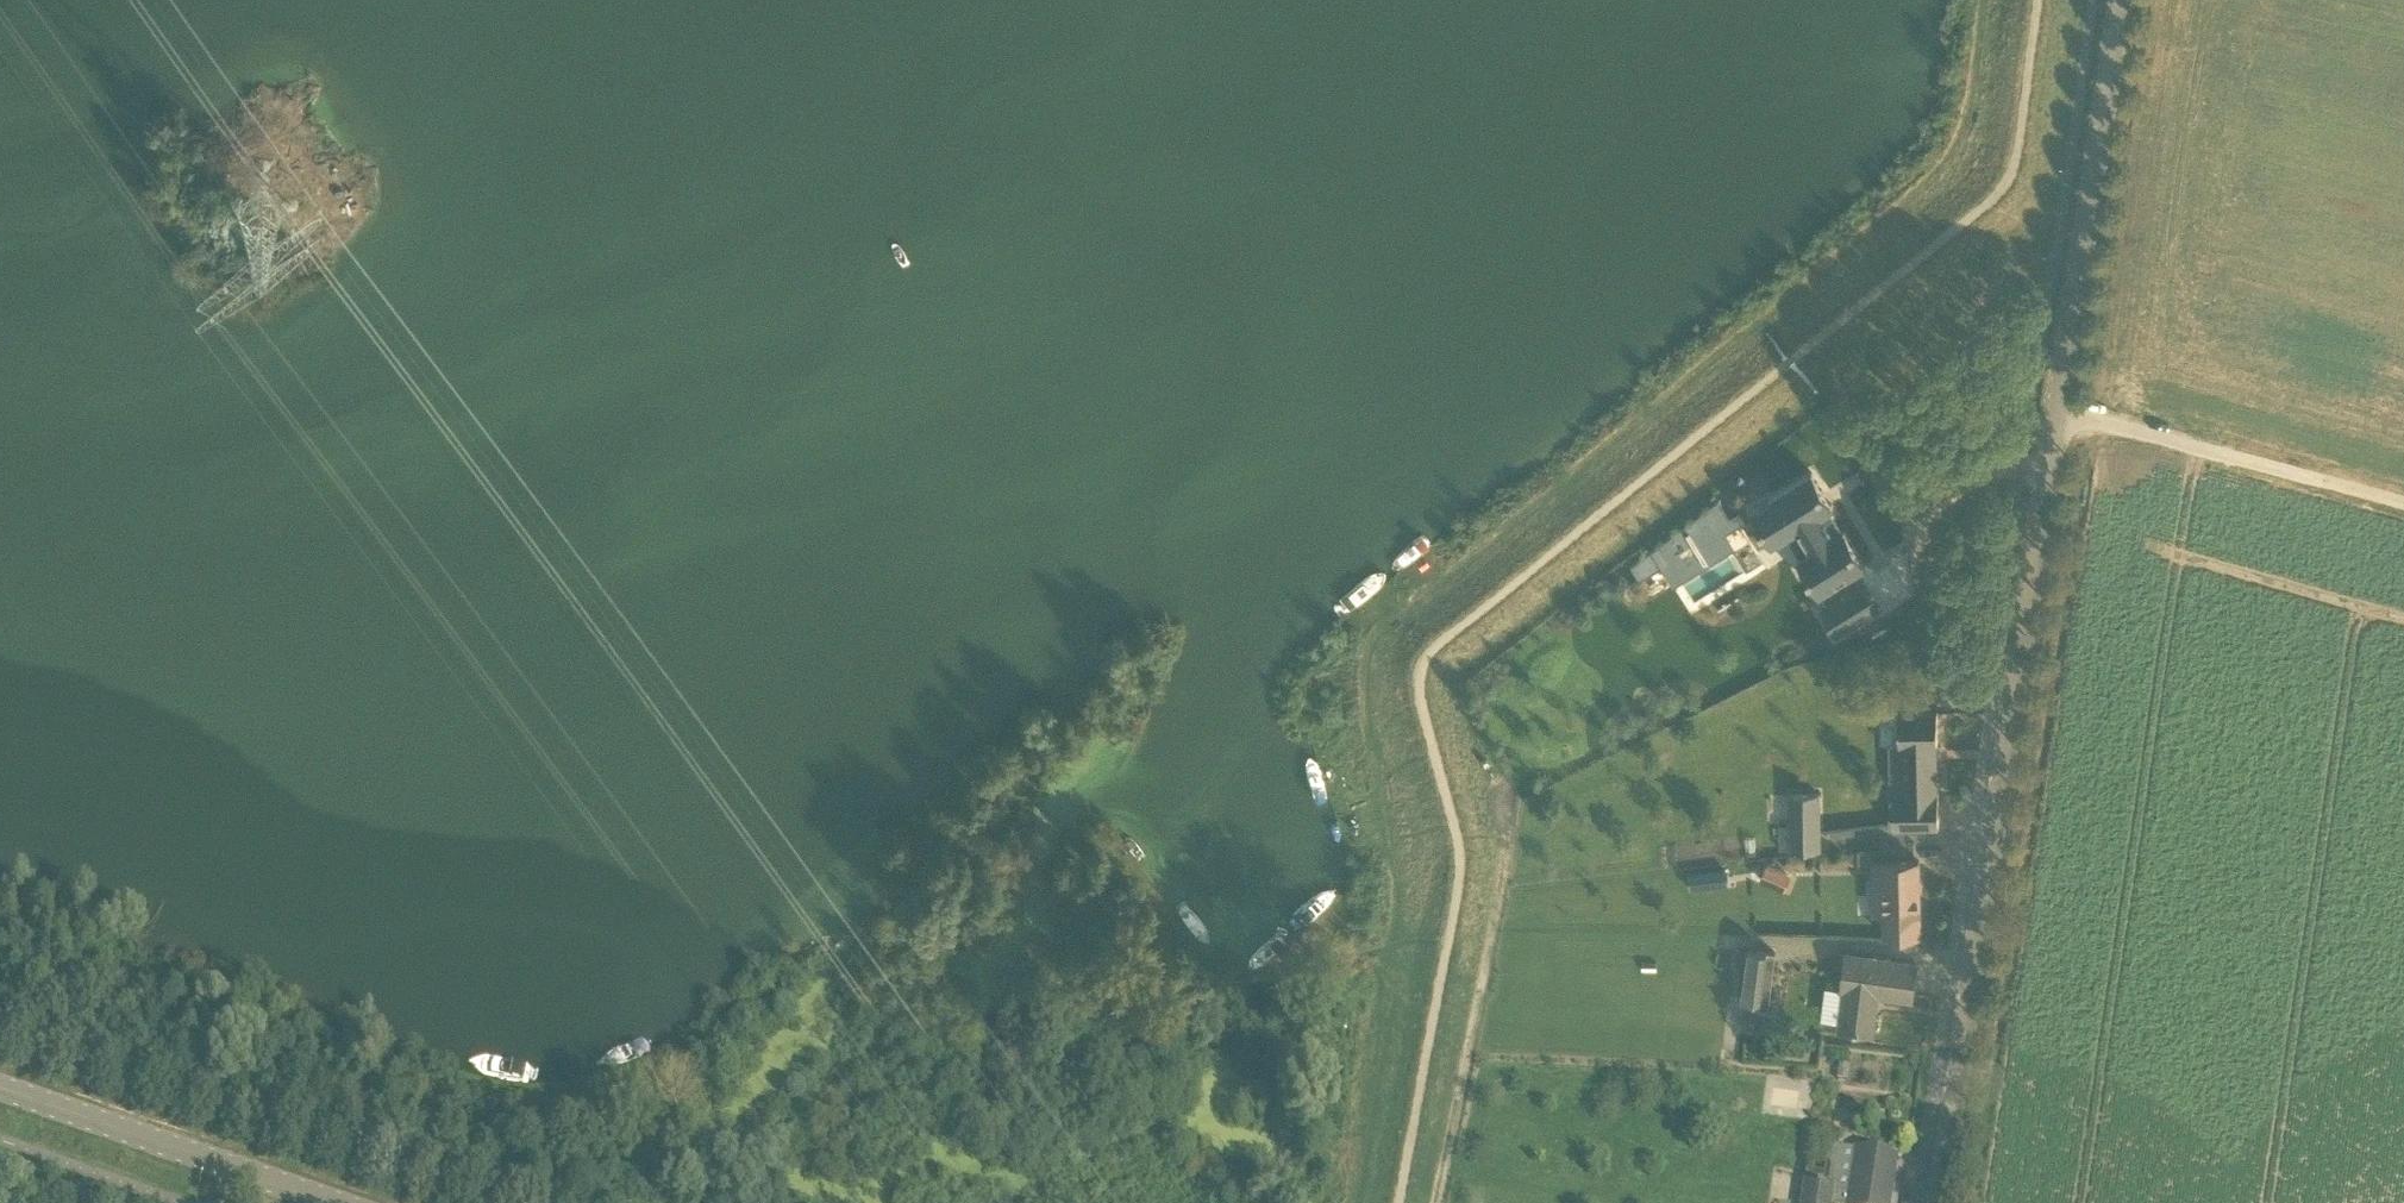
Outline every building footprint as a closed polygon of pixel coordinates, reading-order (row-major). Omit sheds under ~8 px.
[(2017,324),(2019,314),(2010,313),(2008,323),(2017,324)] [(1869,564),(1869,561),(1815,466),(1758,498),(1779,536),(1791,529),(1803,552),(1800,554),(1826,602),(1819,606),(1837,637),(1880,613),(1861,580),(1858,582),(1853,574),(1869,564)] [(1618,607),(1640,644),(1685,617),(1657,571),(1633,585),(1638,594),(1618,607)] [(1936,742),(1938,742),(1938,711),(1900,712),(1900,743),(1902,743),(1903,793),(1891,793),(1891,794),(1894,794),(1894,826),(1940,825),(1939,792),(1937,792),(1936,742)] [(1792,850),(1821,850),(1820,793),(1791,794),(1791,824),(1792,849),(1792,850)] [(1781,849),(1792,849),(1791,824),(1781,824),(1781,849)] [(1885,933),(1922,935),(1920,861),(1873,861),(1874,880),(1884,880),(1885,933)] [(1785,891),(1792,875),(1768,864),(1760,880),(1785,891)] [(1727,868),(1689,872),(1691,888),(1728,884),(1727,868)] [(1752,948),(1751,953),(1748,971),(1744,1000),(1769,1004),(1778,952),(1752,948)] [(1737,969),(1748,971),(1751,953),(1739,951),(1736,969),(1737,969)] [(1877,994),(1913,999),(1918,964),(1847,954),(1841,990),(1845,991),(1839,1026),(1870,1031),(1877,994)] [(1896,1155),(1857,1149),(1849,1197),(1832,1194),(1834,1185),(1807,1181),(1803,1202),(1889,1202),(1896,1155)]
